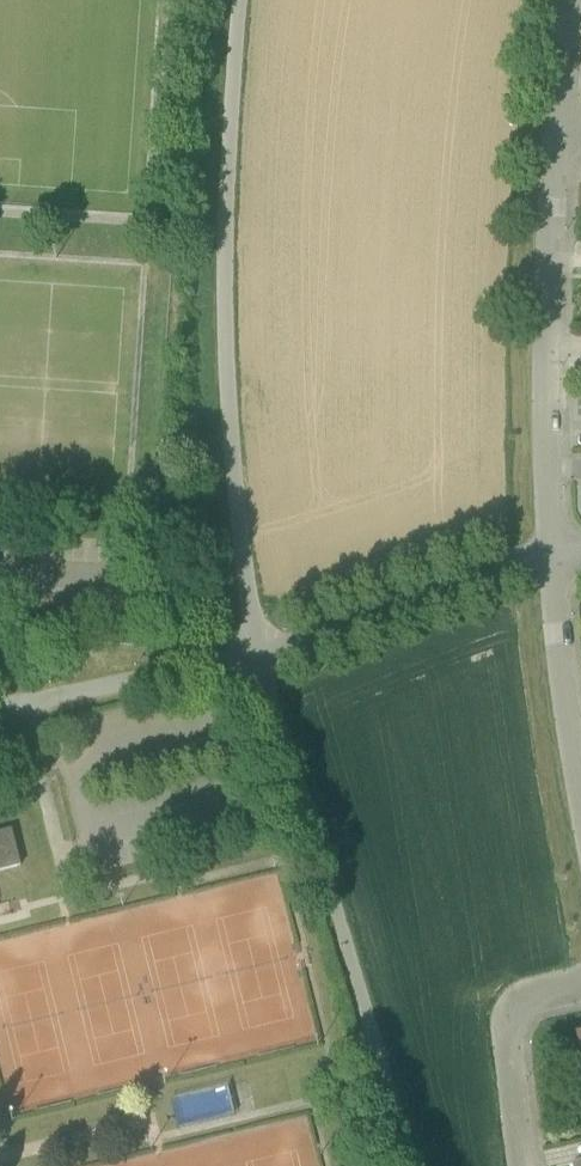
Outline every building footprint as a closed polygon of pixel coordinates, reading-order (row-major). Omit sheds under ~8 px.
[(21,866),(12,830),(0,833),(0,871),(21,866)]
